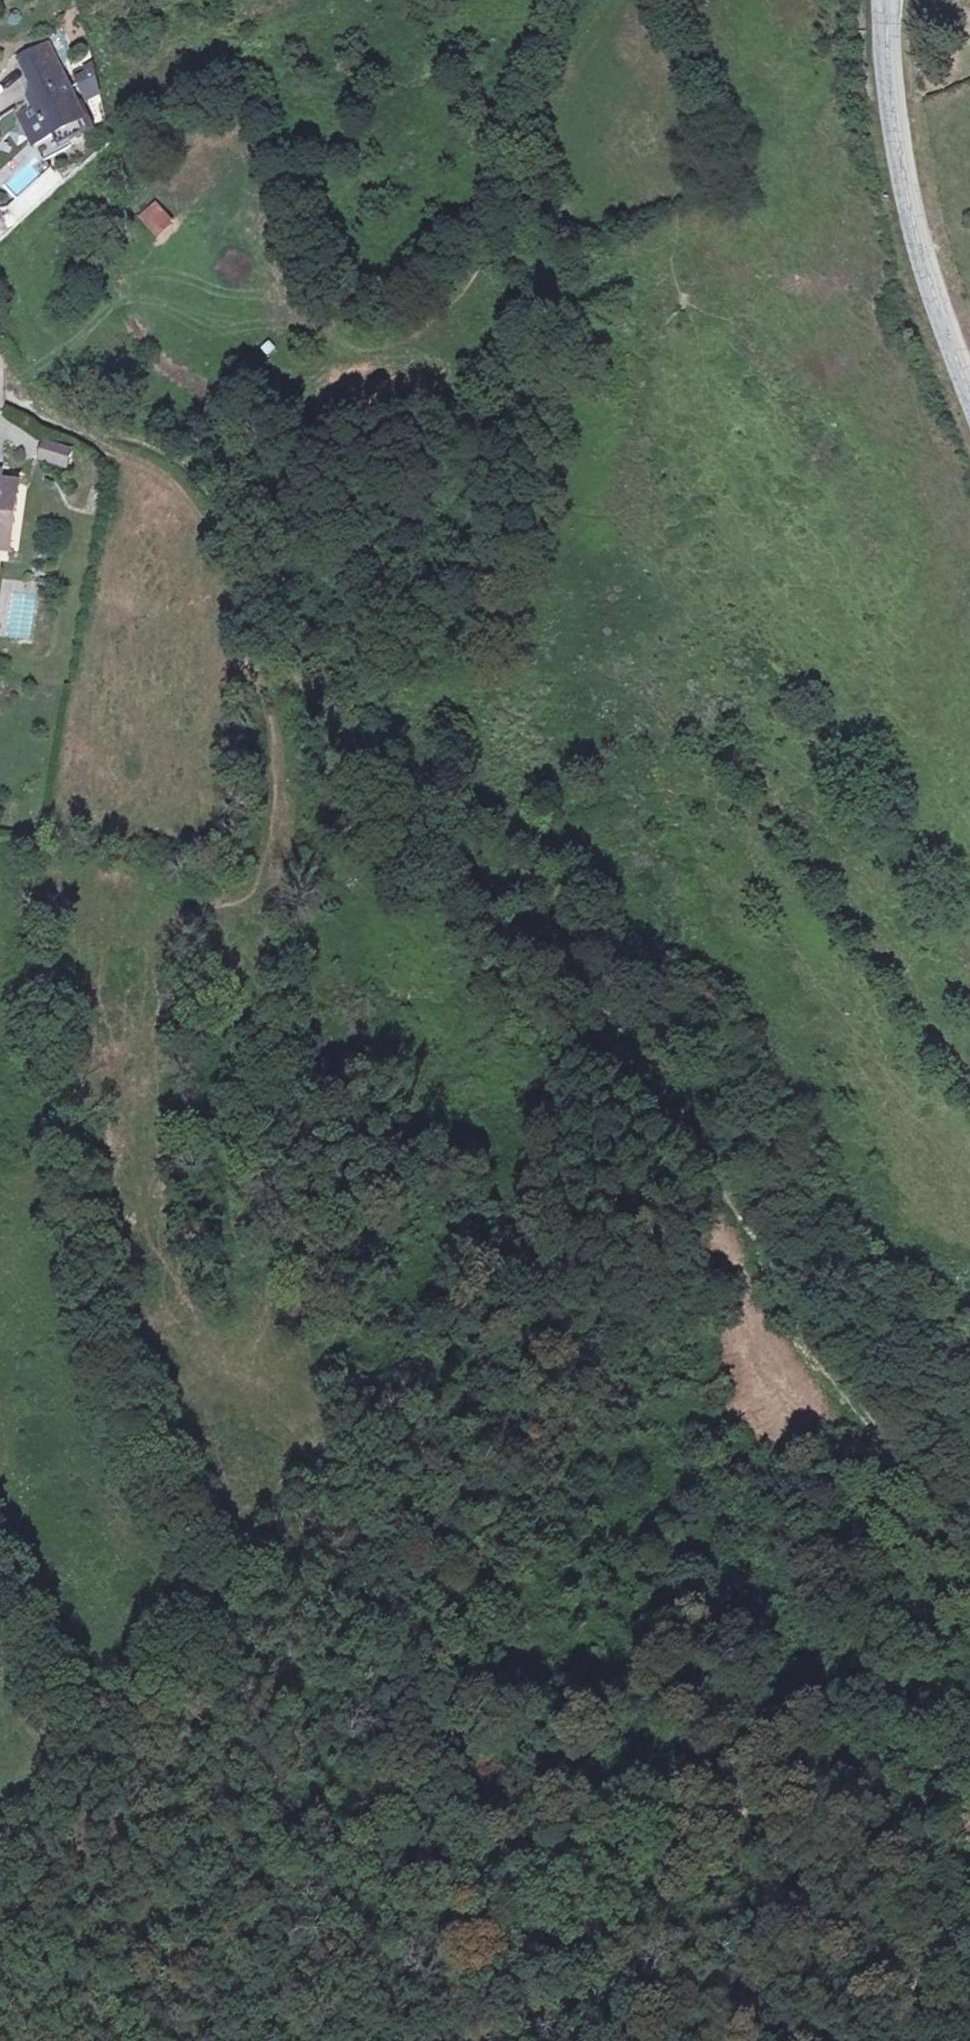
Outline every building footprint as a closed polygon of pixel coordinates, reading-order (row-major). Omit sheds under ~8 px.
[(83,117),(49,47),(20,61),(34,89),(37,100),(35,101),(38,109),(21,117),(35,147),(53,138),(59,150),(97,131),(88,114),(83,117)] [(99,94),(94,72),(76,81),(87,102),(95,98),(99,94)] [(159,243),(177,226),(155,204),(138,220),(159,243)] [(72,455),(46,446),(41,460),(68,469),(72,455)] [(0,481),(0,552),(2,552),(5,527),(14,528),(20,483),(0,481)] [(5,527),(2,552),(11,553),(14,528),(5,527)]
